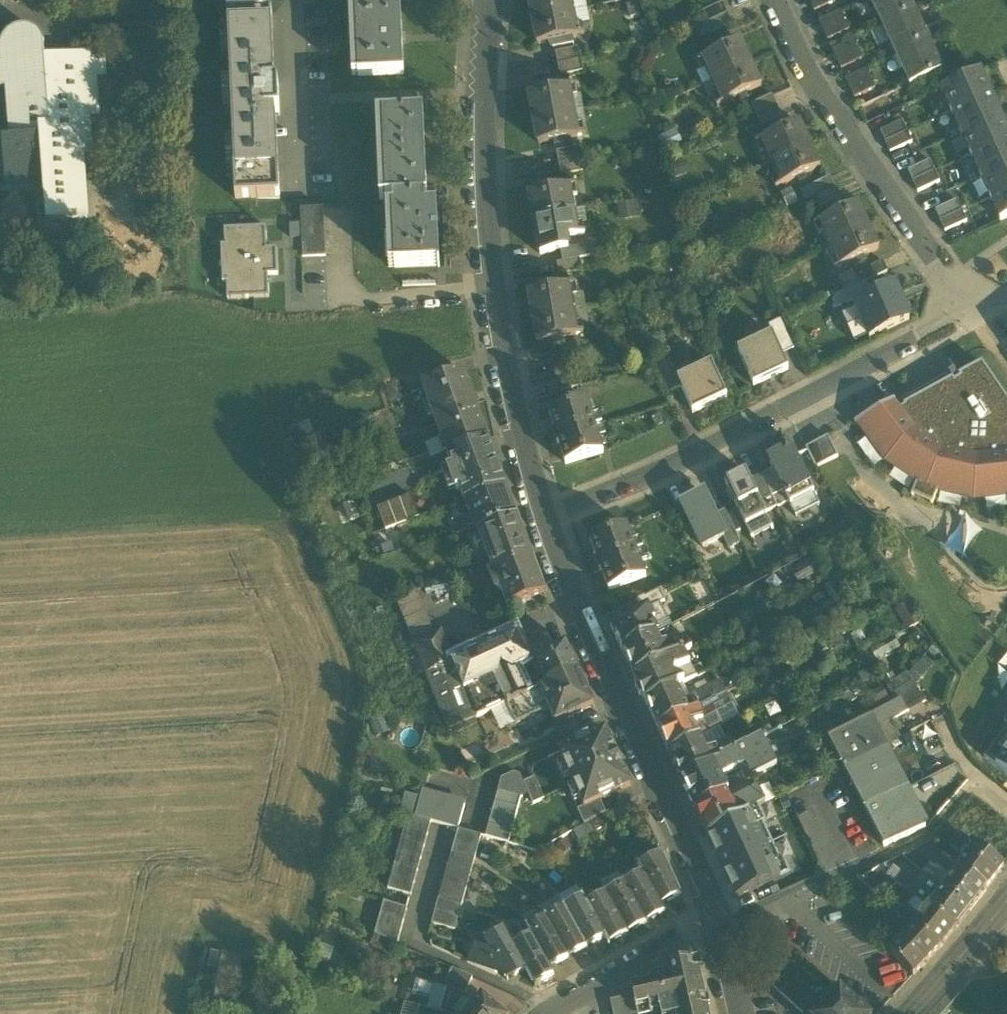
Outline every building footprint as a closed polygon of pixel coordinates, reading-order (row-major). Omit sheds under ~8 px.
[(533,19),(571,12),(568,0),(529,0),(533,19)] [(571,12),(587,8),(586,0),(568,0),(571,12)] [(814,11),(835,2),(834,0),(809,0),(814,11)] [(884,27),(914,14),(908,0),(872,0),(884,27)] [(700,12),(705,23),(728,12),(723,2),(700,12)] [(356,5),(358,75),(403,73),(401,3),(356,5)] [(352,75),(358,75),(356,5),(349,5),(352,75)] [(590,23),(587,8),(571,12),(573,26),(581,24),(590,23)] [(538,44),(546,42),(568,38),(584,34),(581,24),(573,26),(571,12),(533,19),(538,44)] [(733,23),(728,12),(705,23),(710,33),(733,23)] [(819,22),(827,40),(848,31),(840,12),(819,22)] [(228,15),(228,29),(230,61),(230,62),(231,61),(232,85),(231,85),(232,117),(234,117),(235,140),(233,140),(233,141),(234,172),(235,199),(280,198),(279,169),(272,169),(271,169),(270,153),(269,153),(268,141),(270,141),(269,114),(270,114),(276,114),(280,114),(279,84),(275,84),(268,84),(267,84),(266,58),(265,58),(264,45),(266,45),(265,29),(266,29),(273,29),(272,13),(228,15)] [(892,43),(897,56),(927,43),(914,14),(884,27),(892,43)] [(45,43),(42,36),(36,31),(30,28),(23,26),(15,27),(9,30),(4,35),(1,42),(0,47),(0,57),(0,63),(1,65),(16,64),(17,83),(7,84),(7,87),(11,137),(2,137),(6,188),(22,187),(21,177),(43,175),(84,172),(82,148),(92,147),(89,109),(98,108),(95,70),(105,69),(103,52),(45,57),(38,50),(45,43)] [(892,43),(884,27),(873,32),(881,48),(892,43)] [(221,61),(230,61),(228,29),(220,30),(221,61)] [(275,84),(273,29),(266,29),(268,84),(275,84)] [(569,46),(568,38),(546,42),(548,50),(569,46)] [(709,66),(715,79),(750,63),(740,41),(705,56),(709,66)] [(832,51),(841,70),(862,60),(853,41),(832,51)] [(941,73),(927,43),(897,56),(911,86),(941,73)] [(555,52),(558,64),(581,59),(578,47),(555,52)] [(697,60),(702,69),(709,66),(705,56),(697,60)] [(583,71),(581,59),(558,64),(560,76),(583,71)] [(1,65),(0,63),(0,87),(7,87),(7,84),(17,83),(16,64),(1,65)] [(760,86),(750,63),(715,79),(721,92),(726,102),(760,86)] [(696,72),(702,85),(715,79),(709,66),(702,69),(696,72)] [(846,80),(854,99),(875,89),(867,70),(846,80)] [(941,90),(951,112),(992,94),(982,71),(941,90)] [(708,98),(713,95),(721,92),(715,79),(702,85),(708,98)] [(224,117),(232,117),(231,85),(223,85),(224,117)] [(530,94),(535,118),(572,111),(570,97),(577,96),(575,85),(530,94)] [(713,95),(718,105),(726,102),(721,92),(713,95)] [(751,104),(756,115),(777,105),(773,94),(751,104)] [(992,94),(951,112),(961,134),(1002,115),(992,94)] [(582,95),(577,96),(570,97),(572,111),(584,109),(582,95)] [(782,116),(777,105),(756,115),(761,126),(782,116)] [(587,124),(584,109),(572,111),(575,126),(583,125),(587,124)] [(575,126),(572,111),(535,118),(540,143),(585,135),(583,125),(575,126)] [(392,207),(394,266),(440,264),(438,205),(426,206),(426,197),(427,197),(424,113),(383,115),(386,199),(393,199),(394,207),(392,207)] [(270,114),(272,169),(279,169),(276,114),(270,114)] [(380,199),(386,199),(383,115),(377,115),(380,199)] [(961,134),(971,155),(1006,139),(1006,127),(1002,115),(961,134)] [(881,131),(886,142),(907,132),(902,121),(881,131)] [(768,148),(774,161),(809,145),(799,123),(763,139),(768,148)] [(683,142),(676,128),(658,137),(665,151),(683,142)] [(907,132),(886,142),(891,153),(912,143),(907,132)] [(756,142),(760,152),(768,148),(763,139),(756,142)] [(971,155),(981,177),(1006,165),(1006,139),(971,155)] [(227,173),(234,172),(233,141),(225,141),(227,173)] [(819,169),(809,145),(774,161),(780,175),(784,185),(819,169)] [(556,151),(559,164),(581,160),(579,147),(556,151)] [(583,172),(581,160),(559,164),(561,176),(583,172)] [(908,171),(913,182),(935,172),(930,161),(908,171)] [(981,177),(990,199),(1006,191),(1006,165),(981,177)] [(84,172),(43,175),(47,222),(88,218),(84,172)] [(935,172),(913,182),(918,193),(940,183),(935,172)] [(772,178),(777,188),(784,185),(780,175),(772,178)] [(809,186),(815,199),(836,190),(830,177),(809,186)] [(576,185),(568,187),(570,197),(577,196),(576,185)] [(572,211),(570,197),(568,187),(530,193),(534,218),(572,211)] [(799,203),(792,187),(781,192),(787,208),(799,203)] [(840,199),(836,190),(815,199),(819,208),(840,199)] [(990,199),(1001,221),(1006,218),(1006,191),(990,199)] [(639,200),(617,204),(620,221),(642,218),(639,200)] [(935,211),(940,222),(962,212),(957,201),(935,211)] [(826,230),(832,243),(867,227),(857,205),(822,220),(826,230)] [(301,208),(303,257),(326,256),(324,207),(301,208)] [(567,238),(576,236),(574,226),(582,224),(587,223),(585,209),(572,211),(534,218),(539,243),(567,238)] [(962,212),(940,222),(945,233),(967,223),(962,212)] [(815,224),(819,233),(826,230),(822,220),(815,224)] [(584,235),(582,224),(574,226),(576,236),(584,235)] [(221,246),(222,265),(278,262),(277,249),(267,249),(266,227),(225,229),(225,246),(221,246)] [(878,250),(867,227),(832,243),(838,256),(843,266),(878,250)] [(569,250),(569,249),(567,238),(539,243),(541,254),(561,251),(569,250)] [(594,257),(592,245),(569,249),(569,250),(561,251),(563,262),(580,259),(594,257)] [(831,259),(836,269),(843,266),(838,256),(831,259)] [(582,271),(580,259),(563,262),(557,263),(559,275),(582,271)] [(861,270),(867,281),(888,272),(882,260),(861,270)] [(278,275),(278,262),(222,265),(223,283),(227,283),(227,299),(269,297),(269,275),(278,275)] [(839,277),(845,291),(860,285),(853,270),(839,277)] [(872,292),(867,281),(860,285),(845,291),(834,296),(839,307),(872,292)] [(529,293),(533,317),(571,311),(568,297),(576,296),(574,285),(529,293)] [(870,337),(910,320),(901,302),(899,302),(893,288),(855,305),(862,321),(869,334),(870,337)] [(584,294),(576,296),(568,297),(571,311),(586,308),(584,294)] [(589,323),(586,308),(571,311),(573,325),(581,324),(589,323)] [(573,325),(571,311),(533,317),(538,342),(583,334),(581,324),(573,325)] [(794,349),(781,320),(768,326),(772,334),(782,355),(794,349)] [(854,341),(869,334),(862,321),(848,327),(854,341)] [(738,350),(754,385),(789,370),(782,355),(772,334),(738,350)] [(670,362),(657,367),(669,393),(681,387),(678,379),(670,362)] [(712,363),(678,379),(681,387),(693,413),(727,397),(712,363)] [(900,409),(915,428),(944,447),(977,456),(1006,452),(1006,399),(982,363),(959,375),(960,378),(955,381),(953,378),(904,404),(905,405),(900,409)] [(551,373),(558,393),(581,386),(575,366),(551,373)] [(447,453),(448,455),(489,440),(464,372),(423,386),(442,439),(447,453)] [(977,456),(944,447),(915,428),(900,409),(893,400),(854,421),(855,423),(858,421),(886,458),(886,459),(887,459),(917,479),(912,492),(933,501),(938,488),(974,497),(975,497),(975,496),(1006,493),(1006,452),(977,456)] [(559,444),(566,465),(603,453),(587,401),(550,412),(556,434),(554,434),(558,444),(559,444)] [(806,446),(817,466),(838,455),(827,435),(806,446)] [(431,459),(447,453),(442,439),(425,445),(431,459)] [(447,455),(452,468),(493,452),(489,440),(448,455),(447,455)] [(789,500),(791,504),(814,493),(794,450),(781,457),(780,455),(770,460),(773,468),(789,500)] [(460,489),(465,501),(506,486),(493,452),(452,468),(442,472),(449,493),(460,489)] [(773,468),(762,473),(777,506),(789,500),(773,468)] [(725,481),(746,525),(768,515),(766,511),(750,479),(747,471),(725,481)] [(766,511),(777,506),(762,473),(750,479),(766,511)] [(476,532),(479,531),(517,517),(506,486),(465,501),(476,532)] [(703,546),(723,536),(725,536),(714,514),(704,492),(682,503),(703,546)] [(819,503),(814,493),(791,504),(796,515),(819,503)] [(377,508),(386,531),(419,518),(411,496),(377,508)] [(363,519),(356,502),(343,507),(350,524),(363,519)] [(465,519),(459,504),(449,508),(454,523),(465,519)] [(725,509),(714,514),(725,536),(723,536),(729,547),(741,541),(725,509)] [(773,526),(768,515),(746,525),(751,536),(773,526)] [(479,531),(495,572),(532,559),(517,517),(479,531)] [(602,572),(609,591),(645,578),(627,527),(590,541),(598,561),(595,561),(599,573),(602,572)] [(545,593),(532,559),(495,572),(501,589),(508,607),(545,593)] [(811,560),(791,571),(799,586),(819,575),(811,560)] [(498,591),(501,589),(495,572),(491,574),(498,591)] [(396,600),(413,643),(434,634),(417,591),(396,600)] [(636,602),(641,612),(648,608),(649,610),(661,604),(665,602),(659,591),(646,598),(645,597),(636,602)] [(924,622),(910,602),(895,613),(907,631),(924,622)] [(673,627),(661,604),(649,610),(656,622),(653,623),(659,635),(673,627)] [(611,628),(623,654),(656,636),(659,635),(653,623),(656,622),(649,610),(648,608),(641,612),(611,628)] [(413,643),(427,675),(453,663),(455,662),(442,631),(434,634),(413,643)] [(869,646),(861,631),(850,637),(858,651),(869,646)] [(455,662),(453,663),(465,691),(494,678),(516,669),(530,663),(517,634),(455,662)] [(635,679),(677,657),(671,644),(662,649),(656,636),(623,654),(635,679)] [(685,637),(671,644),(677,657),(683,653),(691,650),(685,637)] [(884,642),(871,650),(877,661),(890,654),(884,642)] [(538,690),(539,690),(578,672),(566,645),(551,652),(548,645),(530,653),(542,678),(546,686),(538,690)] [(635,679),(647,705),(682,686),(684,685),(683,682),(674,679),(675,674),(690,666),(683,653),(677,657),(635,679)] [(1003,690),(1006,686),(1006,657),(989,679),(1003,690)] [(913,683),(916,688),(934,667),(924,658),(909,675),(913,683)] [(477,719),(465,691),(453,663),(427,675),(450,731),(477,719)] [(697,678),(690,666),(675,674),(674,679),(683,682),(684,685),(697,678)] [(528,695),(516,669),(494,678),(507,705),(528,695)] [(578,672),(539,690),(549,711),(555,724),(568,718),(569,719),(582,713),(582,712),(594,706),(578,672)] [(896,693),(913,683),(909,675),(908,673),(890,685),(896,694),(896,693)] [(532,681),(537,691),(539,691),(538,690),(546,686),(542,678),(532,681)] [(710,688),(715,700),(726,694),(721,682),(710,688)] [(901,702),(907,713),(926,703),(918,693),(916,688),(913,683),(896,693),(901,702)] [(697,709),(698,709),(694,700),(693,701),(694,703),(686,707),(679,694),(685,692),(682,686),(647,705),(658,730),(697,709)] [(697,695),(694,700),(698,709),(711,702),(715,700),(710,688),(697,695)] [(889,699),(882,689),(869,697),(876,708),(889,699)] [(516,726),(549,711),(539,690),(538,690),(539,691),(537,691),(528,695),(507,705),(506,705),(516,725),(516,726)] [(694,703),(693,701),(690,703),(685,692),(679,694),(686,707),(694,703)] [(713,708),(729,699),(726,694),(715,700),(711,702),(713,708)] [(729,699),(713,708),(723,727),(740,719),(729,699)] [(698,709),(697,709),(703,722),(694,727),(700,740),(719,729),(723,727),(713,708),(711,702),(698,709)] [(900,702),(871,717),(877,729),(892,721),(907,713),(901,702),(900,702)] [(501,732),(516,725),(506,705),(492,712),(501,732)] [(658,730),(670,756),(700,740),(694,727),(703,722),(697,709),(658,730)] [(386,717),(370,724),(375,739),(392,733),(386,717)] [(888,748),(877,729),(871,717),(829,740),(845,771),(885,749),(888,748)] [(877,729),(888,748),(902,740),(892,721),(877,729)] [(996,765),(1006,750),(1006,726),(984,756),(996,765)] [(713,750),(726,743),(719,729),(700,740),(707,755),(714,752),(713,750)] [(584,808),(585,809),(601,801),(615,795),(615,793),(631,786),(606,732),(559,753),(584,808)] [(681,781),(695,810),(726,794),(729,793),(721,778),(749,764),(757,778),(777,767),(774,761),(761,739),(735,753),(720,761),(681,781)] [(681,781),(720,761),(716,751),(714,752),(707,755),(700,740),(670,756),(681,781)] [(713,750),(714,752),(716,751),(720,761),(735,753),(729,742),(726,743),(713,750)] [(906,790),(885,749),(845,771),(864,809),(906,790)] [(996,765),(1006,773),(1006,750),(996,765)] [(774,761),(777,767),(787,762),(784,756),(774,761)] [(502,779),(498,791),(521,797),(529,794),(524,783),(521,776),(514,773),(502,779)] [(535,778),(524,783),(529,794),(533,805),(544,800),(535,778)] [(758,791),(766,805),(777,800),(769,785),(758,791)] [(926,829),(906,790),(864,809),(884,848),(926,829)] [(509,843),(521,797),(498,791),(485,837),(509,843)] [(739,807),(734,809),(740,819),(750,814),(760,808),(766,805),(758,791),(736,802),(739,807)] [(399,813),(408,815),(416,818),(422,798),(405,793),(399,813)] [(432,822),(459,829),(465,805),(423,793),(422,798),(416,818),(432,822)] [(707,837),(740,819),(734,809),(732,804),(726,794),(695,810),(707,837)] [(578,811),(585,825),(590,823),(606,814),(601,801),(585,809),(584,808),(578,811)] [(750,814),(761,838),(769,834),(765,825),(767,824),(760,808),(750,814)] [(590,823),(596,833),(617,822),(611,812),(590,823)] [(707,837),(718,861),(761,838),(750,814),(740,819),(707,837)] [(388,889),(411,896),(432,822),(416,818),(408,815),(388,889)] [(579,843),(596,833),(590,823),(573,833),(579,843)] [(459,829),(455,842),(478,849),(482,836),(459,829)] [(761,838),(773,864),(781,860),(769,834),(761,838)] [(964,859),(958,868),(986,890),(1003,868),(960,834),(949,848),(964,859)] [(773,864),(761,838),(718,861),(730,886),(773,864)] [(455,842),(452,854),(475,860),(478,849),(455,842)] [(932,862),(937,866),(944,858),(929,846),(917,851),(932,862)] [(452,854),(449,865),(472,872),(475,860),(452,854)] [(639,866),(643,874),(659,903),(664,900),(669,902),(681,895),(668,866),(662,854),(639,866)] [(970,911),(986,890),(958,868),(944,858),(937,866),(954,879),(945,891),(970,911)] [(782,862),(781,860),(773,864),(781,880),(791,876),(784,860),(782,862)] [(923,874),(926,877),(945,891),(954,879),(937,866),(932,862),(923,874)] [(781,880),(773,864),(730,886),(736,899),(781,880)] [(449,865),(445,877),(469,883),(472,872),(449,865)] [(600,884),(606,894),(624,884),(618,873),(600,884)] [(643,874),(624,884),(644,920),(650,917),(654,919),(665,913),(659,903),(643,874)] [(445,877),(442,888),(465,895),(469,883),(445,877)] [(912,896),(930,910),(945,891),(926,877),(918,887),(912,896)] [(906,891),(912,896),(918,887),(912,883),(906,891)] [(624,884),(606,894),(626,930),(631,927),(636,930),(646,924),(644,920),(624,884)] [(559,897),(565,908),(583,898),(577,887),(559,897)] [(442,888),(439,900),(462,906),(465,895),(442,888)] [(970,911),(945,891),(930,910),(955,930),(970,911)] [(606,894),(587,905),(606,938),(607,940),(612,938),(617,940),(628,934),(626,930),(606,894)] [(540,907),(546,918),(565,908),(559,897),(540,907)] [(583,898),(565,908),(585,944),(589,941),(595,944),(606,938),(587,905),(583,898)] [(439,900),(436,911),(459,918),(462,906),(439,900)] [(375,935),(397,945),(407,909),(384,902),(375,935)] [(918,917),(906,907),(899,915),(912,926),(918,917)] [(565,908),(546,918),(568,958),(587,948),(585,944),(565,908)] [(939,950),(955,930),(930,910),(922,920),(916,928),(939,950)] [(455,931),(459,918),(436,911),(432,924),(455,931)] [(916,928),(922,920),(918,917),(912,926),(915,929),(916,928)] [(528,929),(532,936),(550,969),(568,958),(546,918),(528,929)] [(914,978),(939,950),(916,928),(915,929),(907,937),(902,932),(893,941),(899,946),(890,956),(914,978)] [(502,971),(507,981),(527,971),(513,946),(504,930),(485,941),(490,949),(488,952),(475,946),(468,963),(495,975),(502,971)] [(553,975),(550,969),(532,936),(513,946),(527,971),(535,985),(553,975)] [(335,950),(321,945),(316,960),(330,965),(335,950)] [(206,968),(218,971),(223,954),(211,951),(206,968)] [(236,982),(243,959),(223,953),(223,954),(218,971),(217,976),(236,982)] [(700,970),(696,971),(694,963),(674,967),(675,974),(651,979),(652,985),(631,990),(633,997),(636,1011),(638,1011),(649,1008),(650,1013),(658,1013),(661,1013),(710,1013),(700,970)] [(445,986),(465,995),(473,978),(452,969),(445,986)] [(416,981),(412,995),(414,996),(413,997),(431,1002),(435,987),(416,981)] [(431,1002),(428,1011),(438,1013),(441,1013),(447,994),(447,991),(435,987),(431,1002)] [(424,1010),(428,1011),(431,1002),(413,997),(414,996),(412,995),(402,993),(400,1003),(405,1005),(424,1010)] [(840,993),(833,1000),(830,996),(823,1004),(826,1007),(820,1013),(863,1013),(840,993)] [(441,1013),(464,1013),(463,1012),(466,1009),(447,994),(441,1013)] [(483,997),(468,1013),(502,1013),(483,997)] [(614,1013),(638,1013),(638,1011),(636,1011),(633,997),(611,1001),(614,1013)] [(405,1005),(402,1013),(422,1013),(424,1010),(405,1005)]
